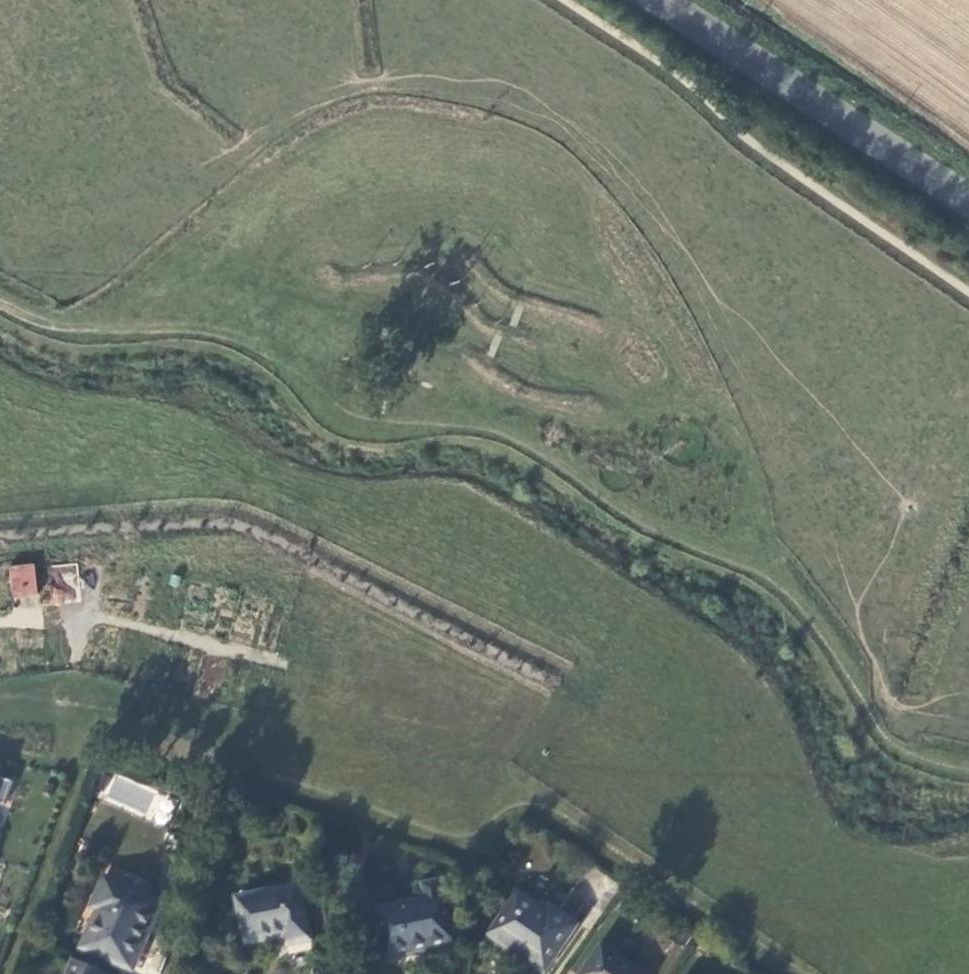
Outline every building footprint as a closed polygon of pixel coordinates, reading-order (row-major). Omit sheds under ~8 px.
[(32,561),(5,567),(12,598),(39,593),(32,561)] [(46,565),(45,603),(77,604),(78,565),(46,565)] [(12,782),(0,778),(0,803),(4,805),(12,782)] [(145,809),(152,792),(116,778),(109,796),(145,809)] [(130,970),(161,901),(105,877),(92,907),(99,910),(82,948),(130,970)] [(423,897),(376,907),(385,957),(455,944),(446,900),(444,901),(440,878),(420,882),(423,897)] [(298,883),(235,894),(244,942),(284,935),(287,944),(309,940),(298,883)] [(550,914),(516,891),(487,933),(510,949),(515,942),(548,966),(576,923),(554,908),(550,914)] [(601,944),(579,973),(644,973),(601,944)] [(72,957),(64,973),(109,973),(72,957)]
